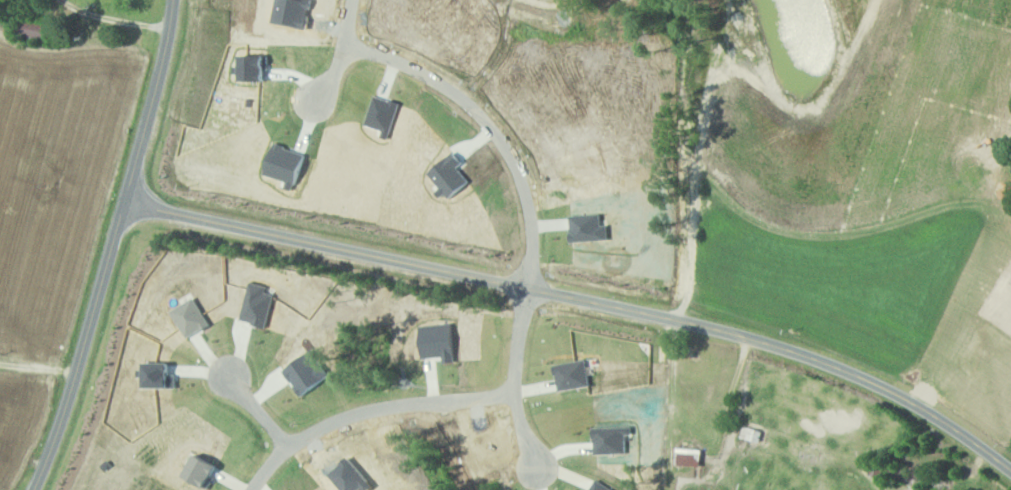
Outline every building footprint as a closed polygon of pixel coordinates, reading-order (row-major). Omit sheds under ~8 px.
[(54,25),(30,16),(24,34),(48,42),(54,25)] [(761,442),(763,431),(744,426),(741,437),(761,442)] [(704,450),(678,448),(678,465),(703,466),(704,450)]
